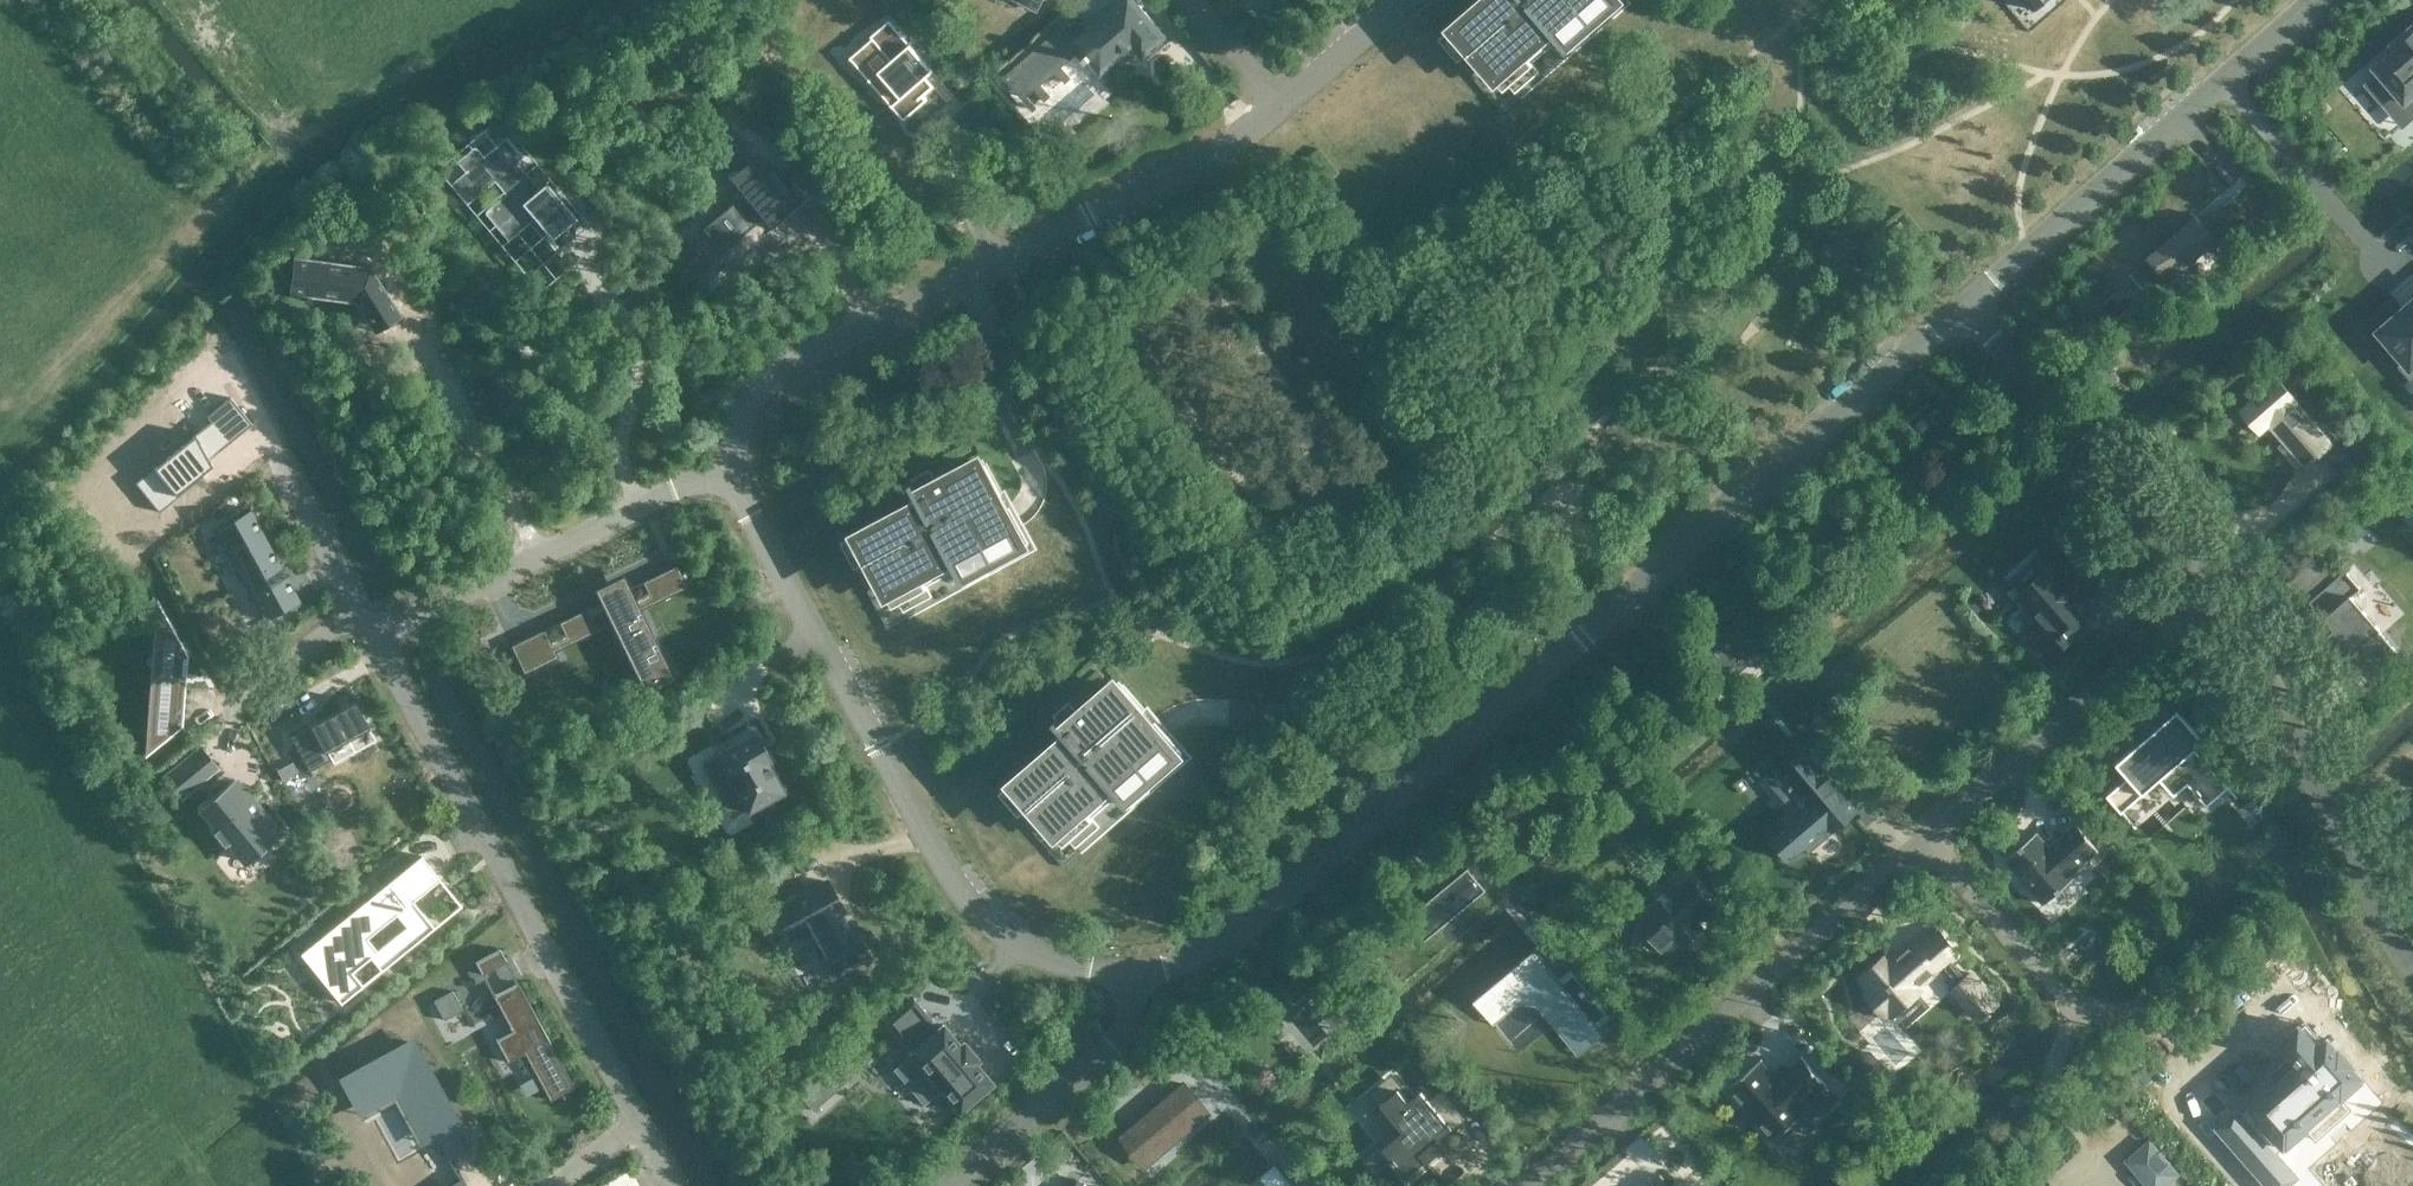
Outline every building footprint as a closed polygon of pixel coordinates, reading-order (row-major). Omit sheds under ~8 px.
[(998,76),(1008,88),(1018,99),(1072,52),(1091,75),(1125,46),(1135,57),(1138,54),(1143,60),(1163,43),(1158,37),(1161,35),(1130,0),(1110,0),(1079,26),(1074,20),(1061,30),(1057,25),(998,76)] [(1036,10),(1041,0),(1017,0),(1036,10)] [(1434,34),(1503,112),(1520,97),(1624,6),(1619,0),(1473,0),(1434,34)] [(2032,9),(2037,5),(2046,6),(2052,1),(2053,0),(2023,0),(2032,9)] [(902,120),(906,116),(926,99),(922,95),(933,86),(917,67),(924,61),(888,19),(869,35),(880,49),(862,64),(905,114),(900,117),(902,120)] [(2367,84),(2391,112),(2404,100),(2412,93),(2412,34),(2375,66),(2380,73),(2367,84)] [(733,182),(693,220),(715,243),(754,205),(761,212),(784,190),(777,184),(784,177),(762,154),(756,161),(723,127),(700,148),(733,182)] [(469,171),(451,186),(464,201),(482,186),(492,178),(504,193),(485,209),(507,236),(532,215),(551,237),(575,216),(545,181),(536,188),(513,161),(522,153),(509,138),(485,157),(476,146),(470,152),(460,160),(469,171)] [(1011,150),(1001,139),(989,149),(999,160),(1011,150)] [(2145,258),(2128,273),(2149,298),(2167,282),(2217,239),(2203,223),(2195,214),(2190,219),(2145,258)] [(681,232),(672,241),(693,263),(702,255),(681,232)] [(290,242),(285,280),(350,294),(369,325),(397,307),(366,259),(290,242)] [(2379,331),(2380,331),(2396,350),(2388,356),(2391,359),(2398,367),(2409,380),(2412,377),(2412,301),(2410,304),(2411,305),(2407,308),(2407,307),(2379,331)] [(2105,363),(2095,372),(2107,388),(2118,379),(2105,363)] [(2275,377),(2241,407),(2259,427),(2268,419),(2289,442),(2285,446),(2302,465),(2331,441),(2275,377)] [(258,418),(237,391),(213,410),(234,437),(258,418)] [(2336,417),(2326,425),(2336,436),(2346,428),(2336,417)] [(141,476),(165,506),(209,470),(208,468),(219,459),(200,428),(141,476)] [(918,494),(838,536),(887,627),(908,616),(907,616),(1029,550),(1006,505),(999,492),(998,493),(981,460),(951,476),(950,474),(950,475),(947,471),(948,470),(947,468),(934,476),(934,477),(916,486),(914,482),(912,483),(918,494)] [(251,510),(216,529),(264,618),(299,599),(251,510)] [(2051,566),(2017,596),(2035,616),(2024,626),(2050,655),(2070,638),(2067,634),(2068,634),(2066,632),(2090,611),(2081,600),(2101,582),(2077,556),(2057,573),(2051,566)] [(677,563),(658,572),(669,595),(688,586),(677,563)] [(2361,588),(2345,570),(2309,602),(2325,620),(2319,625),(2327,635),(2325,637),(2345,660),(2352,653),(2371,674),(2397,651),(2378,630),(2380,629),(2351,596),(2361,588)] [(630,586),(600,601),(643,690),(673,675),(630,586)] [(156,599),(145,756),(182,725),(188,656),(156,599)] [(1726,626),(1703,646),(1722,668),(1745,649),(1726,626)] [(544,628),(510,644),(523,672),(557,656),(544,628)] [(1062,730),(995,788),(1063,867),(1081,851),(1080,851),(1187,758),(1160,728),(1143,709),(1142,710),(1117,683),(1092,704),(1088,700),(1087,698),(1075,708),(1076,709),(1061,723),(1056,718),(1054,720),(1062,730)] [(355,700),(290,735),(309,770),(326,761),(331,758),(327,750),(369,726),(355,700)] [(679,709),(681,714),(688,727),(698,721),(689,704),(679,709)] [(2128,777),(2106,795),(2121,812),(2159,779),(2174,795),(2187,783),(2206,805),(2228,786),(2195,748),(2204,740),(2177,709),(2153,730),(2159,736),(2150,744),(2144,738),(2116,763),(2128,777)] [(756,732),(716,755),(736,791),(722,798),(732,817),(746,809),(748,812),(784,792),(767,763),(771,761),(756,732)] [(1771,778),(1770,779),(1782,794),(1789,788),(1790,790),(1795,785),(1810,804),(1772,836),(1769,838),(1770,839),(1772,838),(1787,857),(1786,859),(1787,860),(1789,858),(1815,837),(1817,839),(1830,828),(1831,830),(1855,810),(1856,812),(1858,810),(1806,746),(1805,747),(1806,749),(1771,778)] [(282,780),(298,771),(292,761),(276,769),(282,780)] [(234,782),(202,809),(217,828),(213,831),(224,844),(228,841),(244,860),(280,830),(247,790),(243,793),(234,782)] [(2007,856),(2005,859),(2043,903),(2075,877),(2071,872),(2098,850),(2075,823),(2048,846),(2036,832),(2007,856)] [(418,918),(407,904),(412,900),(440,878),(421,855),(300,953),(304,957),(309,953),(342,994),(337,998),(340,1002),(363,984),(352,971),(370,956),(381,969),(434,927),(424,914),(418,918)] [(1468,868),(1406,919),(1423,940),(1485,889),(1468,868)] [(1636,921),(1636,934),(1647,949),(1661,950),(1666,946),(1677,937),(1683,944),(1703,928),(1697,920),(1713,907),(1689,877),(1674,889),(1673,890),(1670,887),(1649,904),(1652,908),(1636,921)] [(825,880),(775,908),(792,938),(809,928),(818,945),(816,946),(832,976),(867,957),(825,880)] [(1889,1010),(1893,1014),(1920,991),(1916,987),(1936,969),(1952,987),(1951,989),(1979,1021),(1998,1004),(1970,972),(1965,976),(1950,959),(1958,952),(1937,929),(1918,946),(1914,941),(1892,960),(1887,954),(1860,977),(1872,990),(1866,995),(1884,1015),(1889,1010)] [(499,948),(475,961),(482,974),(506,961),(499,948)] [(1535,949),(1474,1001),(1488,1018),(1521,991),(1534,992),(1583,1050),(1604,1032),(1596,1022),(1607,1012),(1573,973),(1563,982),(1535,949)] [(517,982),(493,995),(512,1030),(495,1039),(507,1061),(524,1052),(549,1099),(574,1086),(536,1015),(517,982)] [(452,990),(433,1000),(444,1019),(463,1009),(452,990)] [(912,998),(886,1021),(904,1043),(907,1041),(913,1049),(908,1052),(911,1055),(895,1069),(923,1102),(939,1089),(958,1111),(992,1082),(975,1062),(978,1059),(963,1041),(959,1044),(942,1024),(936,1029),(929,1021),(931,1020),(912,998)] [(2216,1126),(2269,1185),(2286,1185),(2297,1176),(2276,1152),(2363,1077),(2329,1039),(2325,1042),(2309,1025),(2304,1030),(2301,1025),(2281,1042),(2300,1064),(2242,1113),(2237,1108),(2216,1126)] [(450,1160),(444,1149),(460,1140),(452,1125),(456,1123),(412,1042),(355,1074),(357,1078),(359,1078),(369,1096),(370,1095),(370,1094),(402,1076),(435,1135),(434,1135),(441,1149),(448,1161),(450,1160)] [(1761,1058),(1726,1088),(1727,1089),(1728,1088),(1772,1138),(1770,1139),(1771,1140),(1804,1113),(1811,1121),(1835,1100),(1822,1086),(1824,1084),(1825,1085),(1826,1085),(1801,1056),(1800,1057),(1801,1058),(1776,1079),(1761,1060),(1762,1059),(1761,1058)] [(836,1066),(802,1095),(815,1111),(850,1082),(836,1066)] [(1184,1083),(1129,1129),(1153,1158),(1173,1141),(1170,1138),(1185,1125),(1179,1118),(1199,1101),(1184,1083)] [(1379,1143),(1363,1156),(1374,1169),(1389,1156),(1392,1159),(1391,1160),(1395,1165),(1396,1164),(1406,1176),(1426,1159),(1427,1161),(1428,1159),(1427,1158),(1434,1152),(1429,1146),(1452,1128),(1421,1091),(1412,1098),(1401,1086),(1372,1110),(1374,1113),(1380,1108),(1400,1133),(1383,1148),(1379,1143)] [(2177,1173),(2149,1141),(2126,1160),(2149,1185),(2162,1185),(2177,1173)] [(1268,1185),(1293,1185),(1275,1164),(1260,1176),(1268,1185)]
